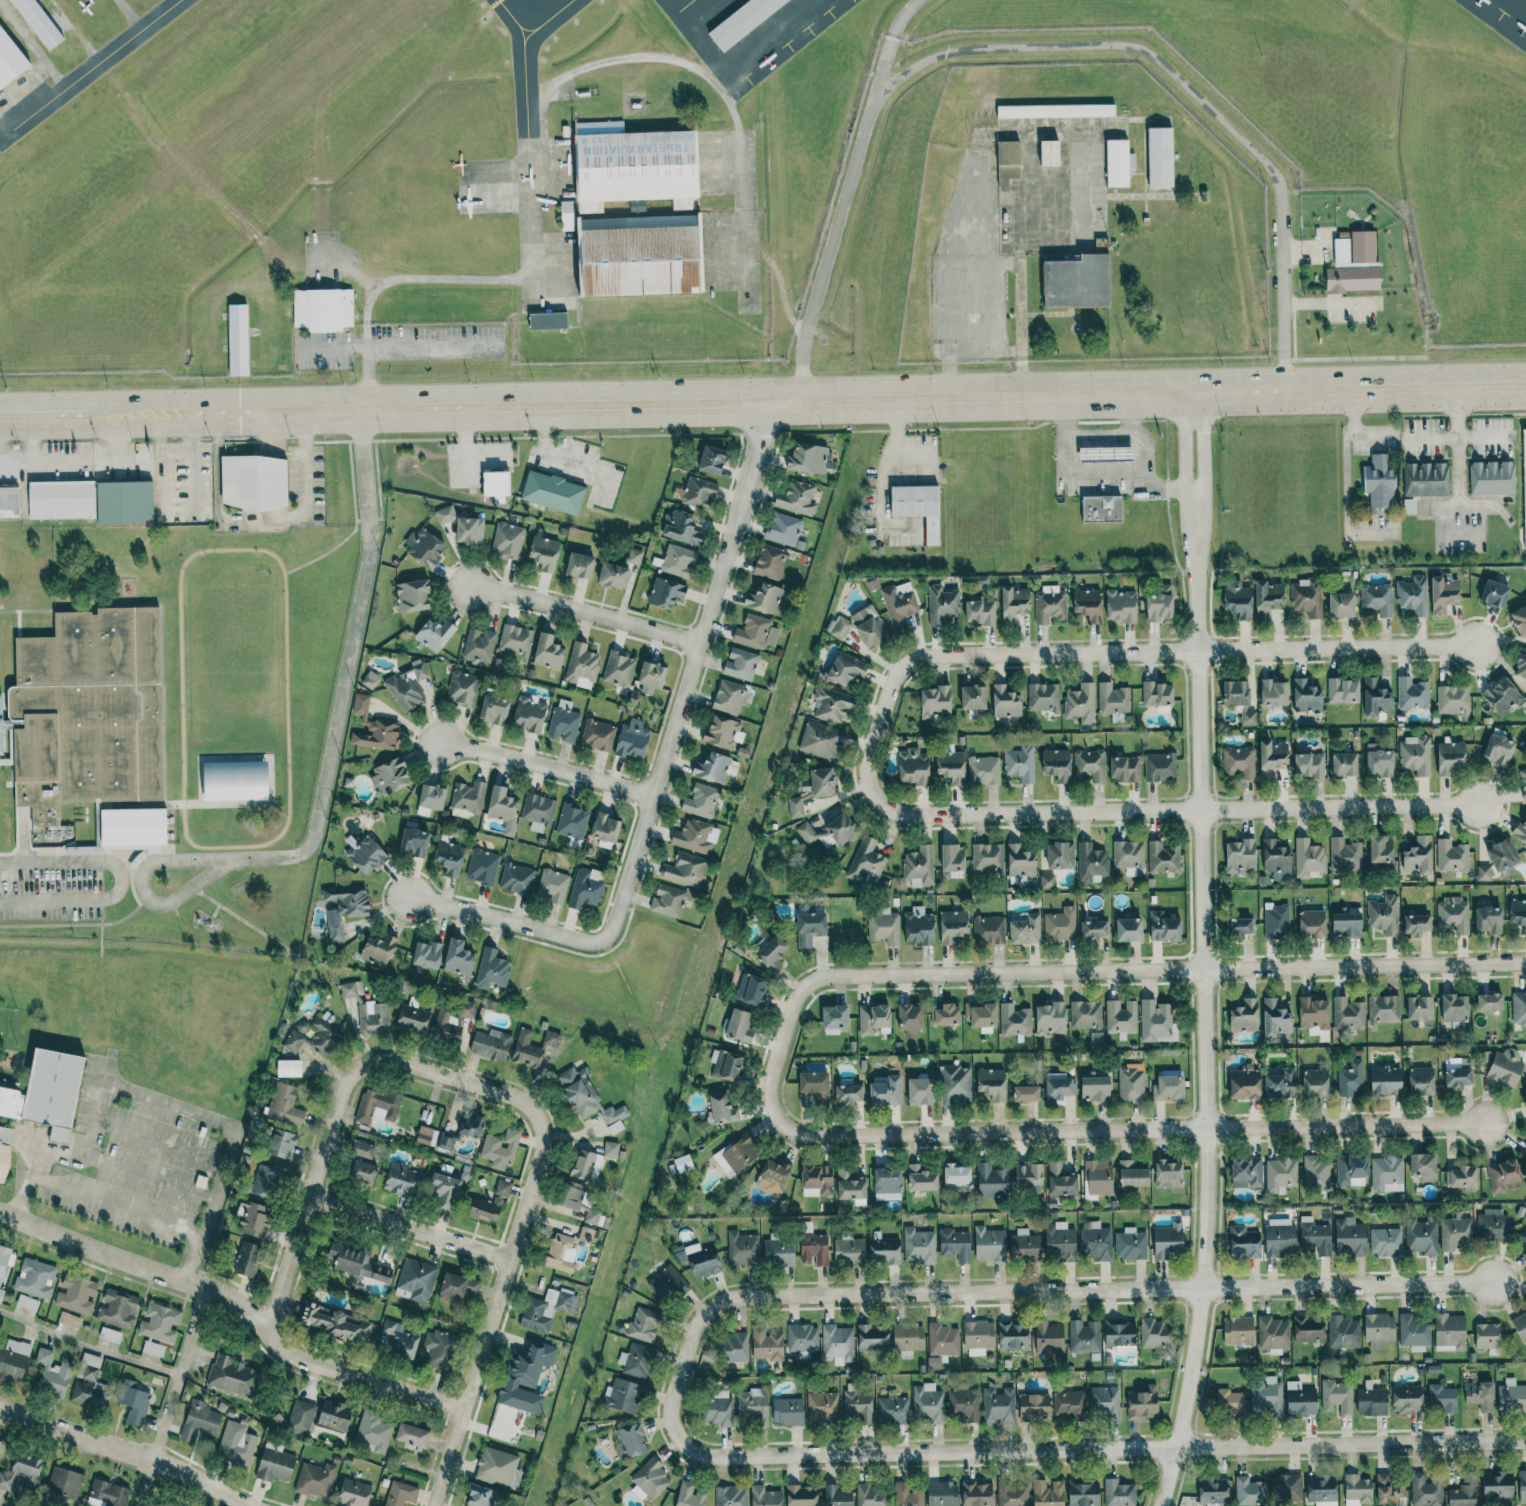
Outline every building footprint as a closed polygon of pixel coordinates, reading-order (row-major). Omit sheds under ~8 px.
[(51,52),(10,0),(36,0),(66,42),(51,52)] [(707,34),(749,0),(790,0),(723,54),(707,34)] [(30,67),(0,90),(0,29),(30,67)] [(998,107),(1117,106),(1117,118),(998,120),(998,107)] [(575,122),(623,120),(623,132),(696,131),(699,195),(699,199),(697,200),(698,212),(672,213),(672,200),(603,204),(603,213),(579,214),(578,199),(575,136),(575,122)] [(1151,130),(1174,130),(1175,191),(1152,192),(1151,130)] [(999,188),(997,149),(997,141),(1020,140),(1020,179),(1009,179),(1010,187),(999,188)] [(1043,143),(1063,143),(1064,169),(1043,169),(1043,143)] [(1109,144),(1131,144),(1131,155),(1137,155),(1138,180),(1132,179),(1132,189),(1109,189),(1109,144)] [(576,231),(575,218),(700,213),(704,292),(704,297),(578,301),(576,231)] [(1375,231),(1335,232),(1336,268),(1376,267),(1375,231)] [(1043,253),(1108,252),(1109,309),(1043,309),(1043,253)] [(1326,269),(1326,292),(1379,291),(1379,267),(1326,269)] [(292,292),(307,292),(308,282),(342,282),(342,291),(355,292),(353,326),(345,327),(346,334),(308,335),(307,329),(293,329),(292,292)] [(230,308),(250,309),(250,376),(231,376),(230,308)] [(528,330),(567,329),(567,313),(528,314),(528,330)] [(826,473),(827,445),(794,444),(794,455),(787,455),(786,471),(826,473)] [(726,452),(704,445),(697,469),(719,475),(726,452)] [(1133,447),(1079,448),(1079,463),(1133,462),(1133,447)] [(1363,466),(1363,493),(1369,493),(1370,514),(1376,514),(1376,509),(1381,509),(1381,511),(1394,511),(1394,468),(1387,468),(1387,454),(1371,454),(1371,466),(1363,466)] [(220,457),(221,510),(287,509),(286,456),(220,457)] [(1515,495),(1514,462),(1469,463),(1470,495),(1515,495)] [(1404,497),(1449,496),(1448,463),(1418,464),(1403,464),(1404,497)] [(586,486),(528,470),(520,500),(578,515),(586,486)] [(508,472),(481,472),(481,496),(495,496),(495,503),(508,503),(508,472)] [(718,484),(685,475),(678,501),(706,509),(710,498),(715,499),(718,484)] [(813,517),(816,504),(811,502),(815,486),(790,480),(786,495),(777,493),(773,506),(813,517)] [(28,482),(28,519),(94,518),(94,481),(28,482)] [(151,481),(96,483),(97,525),(152,523),(151,481)] [(0,486),(0,518),(19,518),(18,486),(0,486)] [(891,517),(925,516),(925,546),(939,545),(938,486),(891,486),(891,517)] [(1121,496),(1082,497),(1082,523),(1122,522),(1121,496)] [(1403,498),(1404,513),(1415,513),(1415,498),(1403,498)] [(434,511),(439,525),(451,521),(455,521),(454,543),(483,544),(483,518),(456,518),(452,505),(434,511)] [(661,534),(699,547),(704,533),(692,529),(697,517),(676,509),(671,524),(665,522),(661,534)] [(795,547),(802,520),(773,512),(765,539),(795,547)] [(491,552),(518,558),(525,527),(497,522),(491,552)] [(559,540),(532,537),(529,559),(541,560),(539,572),(554,574),(559,540)] [(696,552),(668,543),(660,571),(689,579),(696,552)] [(753,574),(780,580),(787,551),(761,544),(753,574)] [(627,563),(639,566),(643,551),(630,548),(627,563)] [(594,556),(568,553),(565,575),(591,579),(594,556)] [(629,568),(602,562),(597,584),(624,590),(629,568)] [(1396,582),(1397,609),(1413,608),(1413,617),(1427,617),(1426,575),(1412,575),(1413,581),(1396,582)] [(1446,617),(1446,603),(1459,603),(1459,581),(1442,581),(1442,577),(1431,577),(1431,617),(1446,617)] [(687,585),(654,578),(648,604),(671,609),(674,597),(684,599),(687,585)] [(1479,601),(1502,609),(1509,587),(1486,579),(1479,601)] [(1241,580),(1223,580),(1223,612),(1237,612),(1237,621),(1251,621),(1250,587),(1241,588),(1241,580)] [(1291,580),(1291,611),(1307,611),(1308,619),(1321,619),(1321,580),(1291,580)] [(396,582),(397,611),(429,610),(428,581),(396,582)] [(755,595),(746,593),(742,606),(774,615),(782,588),(759,581),(755,595)] [(919,613),(910,581),(881,590),(893,632),(907,628),(904,617),(919,613)] [(1255,581),(1256,621),(1269,621),(1269,608),(1283,607),(1283,584),(1266,585),(1266,581),(1255,581)] [(942,584),(928,585),(929,624),(941,624),(940,617),(959,617),(959,591),(942,591),(942,584)] [(1146,621),(1173,620),(1172,584),(1160,584),(1160,595),(1146,595),(1146,621)] [(1360,585),(1361,612),(1378,612),(1379,618),(1392,617),(1392,585),(1360,585)] [(1029,613),(1030,589),(1014,589),(1014,586),(1002,586),(1001,623),(1016,623),(1016,613),(1029,613)] [(1066,592),(1058,592),(1058,586),(1042,586),(1042,594),(1035,594),(1035,625),(1049,625),(1050,618),(1066,618),(1066,592)] [(1101,590),(1073,590),(1073,614),(1088,614),(1088,624),(1101,624),(1101,590)] [(1136,591),(1106,592),(1106,620),(1122,620),(1122,623),(1137,623),(1136,591)] [(1354,617),(1354,594),(1329,593),(1329,617),(1354,617)] [(995,601),(983,601),(983,596),(967,595),(965,622),(994,624),(995,601)] [(101,843),(101,801),(59,802),(59,825),(31,825),(31,805),(15,806),(13,719),(8,716),(7,687),(11,684),(15,684),(14,636),(54,636),(54,610),(96,609),(96,606),(158,605),(161,805),(165,805),(165,844),(101,843)] [(1509,613),(1520,639),(1525,636),(1525,606),(1509,613)] [(836,640),(855,629),(866,649),(889,637),(879,619),(874,622),(866,607),(844,619),(843,616),(828,625),(836,640)] [(732,642),(764,650),(766,644),(775,646),(779,629),(770,627),(772,620),(747,613),(742,630),(735,628),(732,642)] [(446,619),(440,627),(429,617),(414,636),(436,654),(457,628),(446,619)] [(532,629),(503,624),(498,652),(528,656),(532,629)] [(495,632),(468,628),(464,659),(491,662),(495,632)] [(554,635),(540,631),(532,664),(560,670),(565,648),(552,644),(554,635)] [(593,688),(599,654),(586,652),(587,643),(573,641),(565,683),(593,688)] [(726,659),(722,673),(751,682),(760,655),(732,646),(727,660),(726,659)] [(1519,648),(1514,674),(1525,676),(1525,649),(1519,648)] [(602,681),(628,687),(636,657),(609,651),(602,681)] [(868,664),(837,651),(826,678),(848,687),(853,674),(863,678),(868,664)] [(403,712),(426,698),(416,683),(429,675),(419,658),(411,663),(414,667),(402,675),(399,671),(384,681),(403,712)] [(662,689),(666,666),(642,661),(638,684),(662,689)] [(362,685),(374,689),(379,675),(368,671),(362,685)] [(447,703),(474,706),(477,674),(450,672),(447,703)] [(1498,717),(1523,700),(1505,675),(1481,692),(1498,717)] [(1397,676),(1398,709),(1429,708),(1429,682),(1411,683),(1411,676),(1397,676)] [(1392,690),(1378,690),(1378,677),(1364,677),(1364,717),(1376,717),(1376,713),(1392,713),(1392,690)] [(1322,688),(1307,687),(1307,679),(1294,678),(1293,711),(1321,712),(1322,688)] [(738,716),(746,686),(720,679),(712,709),(738,716)] [(1328,703),(1358,703),(1358,679),(1328,680),(1328,703)] [(1287,681),(1261,680),(1260,706),(1287,706),(1287,681)] [(1251,681),(1222,681),(1223,706),(1241,706),(1241,725),(1252,725),(1251,681)] [(1095,724),(1094,682),(1080,683),(1080,691),(1064,692),(1065,717),(1080,717),(1080,724),(1095,724)] [(1172,683),(1142,682),(1142,706),(1172,706),(1172,683)] [(1059,711),(1059,683),(1028,684),(1028,711),(1059,711)] [(1021,715),(1020,693),(1006,693),(1006,684),(993,684),(994,716),(1021,715)] [(852,696),(817,686),(813,699),(819,701),(815,717),(840,724),(845,708),(848,708),(852,696)] [(960,686),(961,710),(986,709),(986,686),(960,686)] [(1437,713),(1460,714),(1459,721),(1468,721),(1469,687),(1438,686),(1437,713)] [(921,717),(951,717),(950,687),(920,688),(921,717)] [(366,725),(370,696),(355,693),(352,714),(363,716),(361,724),(366,725)] [(509,699),(483,695),(479,721),(505,725),(509,699)] [(547,704),(534,701),(535,698),(518,695),(512,727),(541,732),(547,704)] [(547,737),(573,743),(581,713),(570,711),(572,702),(557,698),(547,737)] [(352,731),(350,744),(394,751),(398,722),(370,718),(367,734),(352,731)] [(580,745),(609,752),(615,725),(586,719),(580,745)] [(798,750),(836,761),(845,732),(807,721),(798,750)] [(614,753),(643,760),(650,731),(621,724),(614,753)] [(1515,741),(1489,734),(1482,760),(1507,767),(1515,741)] [(1430,777),(1429,737),(1399,738),(1400,769),(1416,769),(1416,777),(1430,777)] [(1259,780),(1274,780),(1274,768),(1287,768),(1287,744),(1270,744),(1270,741),(1260,740),(1259,780)] [(1437,743),(1438,775),(1460,774),(1459,764),(1465,764),(1464,742),(1437,743)] [(1392,776),(1393,751),(1378,750),(1378,744),(1366,743),(1365,775),(1392,776)] [(1003,750),(1004,777),(1020,777),(1020,784),(1034,783),(1034,745),(1021,746),(1021,750),(1003,750)] [(1223,774),(1240,775),(1240,780),(1254,780),(1254,748),(1223,747),(1223,774)] [(919,749),(900,749),(899,783),(928,784),(928,754),(919,753),(919,749)] [(1070,751),(1042,750),(1042,774),(1056,774),(1056,784),(1069,784),(1070,751)] [(1073,751),(1074,776),(1091,776),(1092,783),(1105,783),(1104,750),(1073,751)] [(736,776),(739,759),(706,753),(704,765),(693,763),(691,776),(723,783),(725,774),(736,776)] [(951,785),(964,785),(964,753),(936,753),(936,776),(951,775),(951,785)] [(1294,754),(1294,778),(1324,777),(1324,753),(1294,754)] [(1332,776),(1357,776),(1356,753),(1332,753),(1332,776)] [(1145,782),(1176,781),(1175,754),(1144,754),(1145,782)] [(372,768),(375,775),(373,776),(382,796),(410,784),(399,757),(372,768)] [(999,784),(1000,758),(969,757),(968,784),(999,784)] [(1110,781),(1139,781),(1140,758),(1110,757),(1110,781)] [(202,763),(203,803),(267,802),(266,762),(202,763)] [(810,769),(811,797),(833,796),(832,769),(810,769)] [(1517,771),(1524,801),(1525,801),(1525,769),(1517,771)] [(683,797),(680,811),(713,818),(719,788),(694,783),(691,799),(683,797)] [(446,787),(421,784),(419,807),(443,810),(446,787)] [(512,837),(519,800),(505,797),(507,787),(492,785),(486,817),(505,820),(503,835),(512,837)] [(529,830),(541,832),(543,825),(551,827),(556,800),(526,793),(521,819),(531,821),(529,830)] [(788,798),(790,818),(803,817),(801,797),(788,798)] [(555,834),(582,840),(589,810),(563,803),(555,834)] [(859,834),(845,812),(815,831),(808,820),(796,829),(807,846),(818,838),(826,849),(836,843),(839,847),(859,834)] [(616,843),(621,819),(596,813),(590,837),(616,843)] [(1512,834),(1525,846),(1525,816),(1512,834)] [(673,830),(670,844),(711,855),(718,827),(685,818),(682,832),(673,830)] [(429,831),(402,828),(400,853),(426,856),(429,831)] [(354,844),(344,853),(365,877),(388,856),(369,835),(355,846),(354,844)] [(1393,862),(1392,835),(1369,836),(1369,863),(1393,862)] [(887,857),(872,851),(877,840),(867,836),(850,879),(874,888),(887,857)] [(1331,870),(1362,869),(1361,843),(1344,843),(1344,837),(1330,837),(1331,870)] [(1402,851),(1402,871),(1420,870),(1420,875),(1431,875),(1430,837),(1408,837),(1409,851),(1402,851)] [(1512,865),(1520,861),(1510,837),(1494,843),(1492,839),(1483,843),(1499,879),(1515,872),(1512,865)] [(1290,847),(1274,848),(1274,838),(1263,838),(1263,871),(1272,871),(1273,881),(1291,880),(1290,847)] [(1325,872),(1325,845),(1309,846),(1309,838),(1295,838),(1296,879),(1309,879),(1309,872),(1325,872)] [(1468,845),(1450,845),(1450,839),(1437,838),(1437,870),(1468,871),(1468,845)] [(432,863),(446,867),(444,876),(457,879),(465,847),(437,840),(432,863)] [(1161,840),(1148,841),(1149,873),(1180,873),(1179,847),(1162,847),(1161,840)] [(1225,873),(1237,873),(1237,869),(1255,869),(1255,840),(1225,841),(1225,873)] [(1108,876),(1108,850),(1092,850),(1092,841),(1077,842),(1078,884),(1092,883),(1092,876),(1108,876)] [(1144,841),(1113,841),(1113,869),(1144,868),(1144,841)] [(1074,869),(1074,842),(1046,843),(1047,869),(1074,869)] [(941,845),(942,879),(964,878),(963,844),(941,845)] [(972,844),(973,871),(1003,870),(1002,844),(972,844)] [(933,887),(933,845),(919,845),(919,852),(903,853),(903,881),(911,881),(911,887),(933,887)] [(500,855),(473,849),(466,879),(493,885),(500,855)] [(661,879),(699,888),(706,859),(677,851),(673,867),(665,865),(661,879)] [(1008,876),(1017,876),(1017,887),(1023,887),(1023,878),(1035,879),(1036,852),(1015,851),(1015,859),(1008,859),(1008,876)] [(535,870),(506,862),(498,887),(528,896),(535,870)] [(1477,881),(1491,881),(1491,866),(1477,866),(1477,881)] [(577,867),(568,907),(581,910),(583,902),(598,906),(605,881),(599,880),(601,872),(577,867)] [(549,903),(564,905),(568,873),(541,869),(538,893),(550,895),(549,903)] [(1040,889),(1055,889),(1055,874),(1040,874),(1040,889)] [(658,883),(654,896),(653,896),(649,909),(679,919),(687,892),(658,883)] [(369,916),(366,887),(321,891),(322,902),(337,901),(337,909),(326,911),(329,942),(343,941),(341,918),(369,916)] [(1367,901),(1368,929),(1384,929),(1384,937),(1398,936),(1397,895),(1384,895),(1384,901),(1367,901)] [(1437,899),(1438,929),(1455,929),(1455,935),(1469,935),(1468,899),(1437,899)] [(1509,900),(1509,924),(1523,924),(1524,933),(1525,933),(1525,900),(1509,900)] [(1264,938),(1289,938),(1290,905),(1265,904),(1264,938)] [(933,913),(924,914),(924,906),(912,906),(912,912),(904,912),(904,942),(921,942),(921,946),(934,945),(933,913)] [(1075,906),(1062,906),(1062,913),(1044,914),(1044,941),(1075,940),(1075,906)] [(868,940),(886,940),(886,946),(899,946),(898,912),(889,912),(889,907),(875,908),(876,913),(868,914),(868,940)] [(1475,933),(1502,932),(1501,907),(1475,907),(1475,933)] [(1360,936),(1360,908),(1339,908),(1339,913),(1332,913),(1332,937),(1360,936)] [(1324,910),(1299,911),(1299,937),(1325,937),(1324,910)] [(968,935),(967,911),(940,912),(941,944),(953,944),(953,935),(968,935)] [(1180,918),(1165,918),(1165,911),(1149,911),(1150,941),(1181,940),(1180,918)] [(827,934),(826,912),(797,914),(798,948),(812,948),(811,935),(827,934)] [(1039,913),(1017,913),(1017,921),(1009,921),(1009,944),(1040,943),(1039,913)] [(1421,935),(1421,931),(1431,931),(1431,915),(1403,916),(1404,935),(1421,935)] [(1004,944),(1004,916),(973,917),(974,944),(1004,944)] [(1116,942),(1142,941),(1141,918),(1115,919),(1116,942)] [(1226,919),(1226,939),(1243,939),(1243,934),(1254,934),(1253,918),(1226,919)] [(1097,937),(1109,937),(1109,921),(1080,922),(1081,941),(1097,941),(1097,937)] [(381,968),(393,946),(370,934),(358,956),(381,968)] [(782,965),(777,959),(789,948),(776,934),(755,954),(773,973),(782,965)] [(472,975),(474,952),(462,951),(463,939),(448,938),(444,972),(472,975)] [(413,965),(439,968),(442,944),(415,942),(413,965)] [(475,986),(488,990),(489,984),(505,987),(511,961),(496,958),(498,949),(484,946),(475,986)] [(760,1007),(768,981),(742,972),(733,998),(760,1007)] [(360,996),(358,981),(340,984),(343,999),(360,996)] [(1512,993),(1512,1023),(1520,1023),(1521,1027),(1525,1027),(1525,993),(1512,993)] [(1467,996),(1455,996),(1454,994),(1441,994),(1442,1022),(1467,1021),(1467,996)] [(1476,994),(1477,1010),(1502,1010),(1502,994),(1476,994)] [(1365,1028),(1364,1002),(1347,1003),(1347,996),(1333,997),(1333,1029),(1365,1028)] [(1368,996),(1369,1023),(1400,1023),(1399,996),(1368,996)] [(1406,997),(1407,1020),(1432,1020),(1431,996),(1406,997)] [(1299,997),(1300,1029),(1312,1029),(1312,1033),(1321,1033),(1321,1041),(1329,1041),(1328,1000),(1312,1001),(1312,997),(1299,997)] [(1257,998),(1239,998),(1239,1009),(1229,1009),(1230,1032),(1258,1032),(1257,998)] [(1263,1037),(1275,1038),(1275,1033),(1291,1033),(1291,1010),(1277,1010),(1278,998),(1264,998),(1263,1037)] [(1141,1042),(1174,1041),(1173,1003),(1157,1003),(1157,999),(1141,999),(1141,1042)] [(1105,1001),(1106,1032),(1137,1032),(1137,1001),(1125,1001),(1126,1009),(1119,1009),(1119,1000),(1105,1001)] [(436,1007),(434,1040),(460,1041),(461,1018),(475,1018),(476,1002),(458,1001),(457,1022),(449,1021),(450,1008),(436,1007)] [(1070,1028),(1101,1029),(1102,1002),(1070,1001),(1070,1028)] [(359,1031),(389,1030),(388,1003),(358,1004),(359,1031)] [(999,1035),(1031,1036),(1031,1009),(1013,1009),(1013,1003),(1000,1003),(999,1035)] [(1036,1034),(1065,1033),(1064,1003),(1035,1004),(1036,1034)] [(396,1026),(425,1033),(430,1010),(401,1004),(396,1026)] [(942,1009),(934,1010),(934,1025),(960,1025),(959,1004),(942,1005),(942,1009)] [(859,1006),(860,1036),(873,1035),(873,1031),(890,1031),(890,1005),(859,1006)] [(898,1031),(905,1031),(905,1037),(914,1037),(914,1030),(922,1030),(921,1005),(898,1005),(898,1031)] [(970,1027),(996,1027),(996,1006),(970,1005),(970,1027)] [(756,1011),(732,1006),(726,1037),(750,1042),(756,1011)] [(847,1006),(822,1006),(822,1028),(848,1028),(847,1006)] [(344,1033),(317,1015),(310,1024),(301,1017),(293,1028),(304,1036),(311,1026),(318,1031),(308,1045),(327,1058),(344,1033)] [(546,1029),(541,1047),(529,1044),(533,1030),(520,1027),(511,1061),(540,1068),(546,1045),(558,1049),(562,1034),(546,1029)] [(469,1052),(505,1062),(513,1034),(490,1028),(488,1034),(475,1030),(469,1052)] [(295,1054),(306,1038),(292,1029),(281,1046),(295,1054)] [(70,1128),(0,1115),(0,1088),(26,1093),(35,1046),(84,1056),(70,1128)] [(747,1057),(715,1047),(710,1062),(715,1063),(711,1076),(734,1083),(737,1074),(741,1076),(747,1057)] [(1524,1062),(1517,1060),(1519,1054),(1496,1047),(1486,1077),(1516,1087),(1524,1062)] [(1472,1068),(1467,1068),(1467,1058),(1446,1058),(1447,1070),(1444,1071),(1445,1089),(1463,1089),(1463,1085),(1473,1085),(1472,1068)] [(277,1076),(300,1077),(301,1060),(277,1059),(277,1076)] [(1339,1069),(1338,1097),(1353,1097),(1353,1092),(1362,1092),(1362,1059),(1350,1059),(1350,1069),(1339,1069)] [(1119,1101),(1144,1101),(1143,1064),(1118,1065),(1119,1101)] [(1261,1098),(1260,1070),(1253,1070),(1253,1064),(1242,1064),(1243,1070),(1228,1071),(1229,1099),(1261,1098)] [(939,1067),(941,1104),(972,1102),(970,1065),(939,1067)] [(605,1126),(630,1114),(626,1104),(613,1110),(612,1107),(604,1110),(586,1069),(577,1073),(574,1066),(556,1074),(577,1120),(598,1111),(605,1126)] [(1433,1067),(1407,1068),(1408,1095),(1433,1095),(1433,1067)] [(1296,1068),(1281,1068),(1281,1076),(1266,1075),(1265,1097),(1295,1098),(1296,1068)] [(1401,1095),(1401,1068),(1370,1068),(1370,1095),(1401,1095)] [(977,1093),(991,1094),(991,1103),(1005,1103),(1005,1069),(977,1069),(977,1093)] [(1328,1095),(1328,1070),(1302,1070),(1303,1096),(1328,1095)] [(828,1072),(798,1073),(799,1093),(815,1093),(815,1104),(828,1104),(828,1072)] [(869,1083),(869,1105),(901,1104),(900,1075),(886,1076),(886,1082),(869,1083)] [(1152,1100),(1165,1100),(1165,1098),(1183,1098),(1183,1076),(1156,1076),(1156,1085),(1152,1085),(1152,1100)] [(1081,1077),(1080,1101),(1109,1101),(1110,1077),(1081,1077)] [(932,1105),(933,1079),(908,1078),(907,1105),(932,1105)] [(1065,1100),(1065,1095),(1076,1095),(1076,1078),(1045,1079),(1046,1100),(1065,1100)] [(292,1107),(297,1086),(275,1081),(266,1117),(303,1126),(306,1111),(292,1107)] [(862,1086),(836,1085),(835,1106),(853,1106),(853,1100),(861,1100),(862,1086)] [(1039,1086),(1014,1086),(1014,1102),(1039,1102),(1039,1086)] [(395,1122),(402,1096),(364,1087),(355,1122),(369,1126),(372,1116),(395,1122)] [(740,1121),(738,1107),(730,1109),(727,1091),(708,1094),(713,1125),(740,1121)] [(474,1121),(463,1116),(457,1132),(478,1140),(487,1116),(477,1112),(474,1121)] [(607,1127),(612,1136),(624,1128),(619,1120),(607,1127)] [(415,1142),(433,1147),(438,1130),(420,1125),(415,1142)] [(2,1182),(0,1182),(0,1128),(9,1130),(8,1136),(11,1136),(9,1147),(9,1164),(2,1182)] [(520,1131),(506,1128),(504,1138),(485,1133),(479,1157),(492,1160),(490,1168),(503,1171),(505,1163),(512,1165),(520,1131)] [(296,1135),(272,1130),(267,1155),(291,1160),(296,1135)] [(456,1138),(441,1133),(437,1147),(452,1151),(456,1138)] [(761,1153),(745,1133),(713,1157),(729,1178),(761,1153)] [(376,1146),(351,1140),(348,1153),(373,1160),(376,1146)] [(617,1159),(619,1143),(605,1141),(603,1157),(617,1159)] [(572,1177),(592,1180),(595,1151),(576,1148),(572,1177)] [(694,1169),(690,1154),(673,1159),(678,1174),(694,1169)] [(1409,1176),(1419,1177),(1419,1181),(1435,1182),(1435,1154),(1410,1154),(1409,1176)] [(1337,1186),(1367,1185),(1366,1155),(1336,1157),(1337,1186)] [(1330,1190),(1329,1156),(1303,1157),(1304,1190),(1330,1190)] [(754,1188),(780,1197),(791,1167),(765,1157),(754,1188)] [(1263,1158),(1231,1157),(1231,1187),(1262,1188),(1263,1158)] [(1371,1158),(1372,1192),(1403,1192),(1402,1157),(1371,1158)] [(377,1164),(350,1159),(347,1179),(373,1184),(377,1164)] [(1266,1194),(1285,1194),(1285,1186),(1297,1186),(1297,1159),(1266,1159),(1266,1194)] [(1486,1165),(1491,1193),(1522,1187),(1516,1159),(1486,1165)] [(1149,1169),(1133,1169),(1133,1160),(1119,1160),(1119,1186),(1148,1187),(1149,1169)] [(1047,1162),(1049,1196),(1078,1195),(1077,1172),(1062,1173),(1062,1161),(1047,1162)] [(1112,1195),(1112,1161),(1086,1161),(1085,1194),(1112,1195)] [(1181,1161),(1154,1162),(1155,1188),(1171,1187),(1171,1192),(1182,1192),(1181,1161)] [(977,1195),(1006,1196),(1007,1170),(991,1170),(991,1163),(978,1162),(977,1195)] [(1042,1162),(1016,1162),(1015,1191),(1041,1192),(1042,1162)] [(250,1194),(275,1199),(282,1168),(257,1163),(250,1194)] [(420,1171),(390,1163),(383,1189),(413,1198),(420,1171)] [(909,1190),(937,1190),(937,1172),(921,1172),(921,1164),(908,1164),(909,1190)] [(970,1190),(970,1164),(943,1165),(944,1191),(970,1190)] [(802,1197),(832,1196),(832,1166),(802,1166),(802,1197)] [(1476,1166),(1458,1166),(1458,1170),(1446,1170),(1446,1188),(1476,1187),(1476,1166)] [(865,1200),(866,1180),(846,1179),(846,1168),(837,1168),(836,1198),(865,1200)] [(900,1168),(874,1168),(874,1201),(901,1200),(900,1168)] [(454,1210),(459,1177),(432,1172),(430,1184),(434,1185),(430,1206),(454,1210)] [(468,1216),(496,1224),(504,1197),(508,1199),(513,1183),(499,1178),(492,1202),(473,1197),(468,1216)] [(240,1232),(264,1239),(273,1209),(241,1200),(237,1214),(244,1216),(240,1232)] [(1506,1210),(1477,1211),(1477,1241),(1506,1241),(1506,1210)] [(1300,1249),(1318,1249),(1318,1257),(1331,1256),(1330,1225),(1313,1225),(1313,1216),(1299,1216),(1300,1249)] [(1335,1218),(1335,1255),(1366,1255),(1365,1223),(1355,1223),(1355,1217),(1335,1218)] [(1436,1255),(1436,1217),(1425,1217),(1425,1219),(1406,1219),(1405,1251),(1424,1252),(1424,1255),(1436,1255)] [(1440,1218),(1441,1252),(1457,1251),(1456,1245),(1472,1245),(1472,1218),(1461,1218),(1460,1217),(1440,1218)] [(1294,1219),(1266,1219),(1265,1256),(1293,1257),(1294,1219)] [(1111,1228),(1100,1228),(1100,1221),(1088,1222),(1088,1228),(1079,1228),(1080,1259),(1111,1259),(1111,1228)] [(800,1263),(814,1263),(814,1266),(828,1266),(827,1234),(812,1234),(812,1222),(800,1222),(800,1263)] [(1075,1228),(1067,1228),(1066,1222),(1045,1223),(1046,1259),(1076,1258),(1075,1228)] [(1182,1251),(1182,1223),(1172,1223),(1172,1227),(1153,1228),(1154,1260),(1168,1260),(1168,1252),(1182,1251)] [(975,1261),(1005,1260),(1005,1230),(984,1230),(984,1225),(975,1225),(975,1261)] [(1230,1258),(1260,1258),(1260,1229),(1245,1229),(1245,1225),(1229,1226),(1230,1258)] [(593,1245),(597,1231),(582,1227),(577,1240),(593,1245)] [(935,1265),(935,1231),(914,1231),(914,1227),(904,1227),(904,1261),(921,1261),(921,1265),(935,1265)] [(1115,1233),(1115,1260),(1147,1259),(1147,1233),(1136,1233),(1135,1227),(1123,1227),(1124,1233),(1115,1233)] [(940,1256),(957,1256),(957,1263),(970,1263),(970,1232),(953,1232),(953,1228),(939,1229),(940,1256)] [(1401,1255),(1401,1228),(1370,1229),(1371,1256),(1401,1255)] [(728,1264),(758,1265),(759,1235),(738,1234),(738,1230),(728,1230),(728,1264)] [(1010,1231),(1011,1258),(1041,1257),(1040,1234),(1028,1235),(1028,1231),(1010,1231)] [(1515,1238),(1525,1255),(1525,1231),(1515,1238)] [(572,1248),(575,1237),(552,1232),(544,1267),(571,1273),(576,1249),(572,1248)] [(764,1239),(764,1266),(794,1265),(793,1238),(771,1238),(771,1239),(764,1239)] [(835,1263),(865,1262),(864,1239),(834,1240),(835,1263)] [(899,1239),(870,1240),(871,1264),(900,1263),(899,1239)] [(233,1273),(253,1278),(261,1245),(242,1240),(233,1273)] [(333,1269),(389,1284),(393,1270),(368,1263),(371,1251),(331,1241),(327,1256),(336,1259),(333,1269)] [(693,1280),(724,1270),(717,1245),(701,1250),(698,1243),(683,1248),(693,1280)] [(6,1282),(15,1251),(0,1247),(0,1281),(6,1282)] [(13,1290),(48,1300),(58,1267),(24,1257),(13,1290)] [(437,1266),(404,1258),(394,1295),(427,1304),(437,1266)] [(689,1286),(669,1263),(646,1284),(666,1307),(689,1286)] [(437,1298),(461,1304),(463,1295),(476,1298),(481,1281),(444,1272),(437,1298)] [(54,1305),(90,1316),(94,1300),(93,1300),(98,1283),(65,1274),(60,1290),(58,1289),(54,1305)] [(130,1331),(140,1298),(107,1288),(102,1305),(100,1304),(95,1320),(130,1331)] [(519,1327),(548,1334),(552,1318),(544,1316),(545,1312),(552,1314),(553,1310),(574,1315),(579,1294),(560,1289),(559,1292),(547,1288),(544,1301),(527,1296),(519,1327)] [(36,1312),(39,1301),(19,1295),(16,1306),(36,1312)] [(182,1312),(148,1302),(144,1319),(141,1318),(137,1334),(174,1345),(178,1329),(177,1329),(182,1312)] [(373,1319),(305,1305),(301,1324),(326,1329),(325,1337),(345,1341),(345,1340),(368,1344),(373,1319)] [(626,1335),(652,1344),(662,1314),(637,1305),(626,1335)] [(58,1322),(78,1329),(82,1319),(62,1311),(58,1322)] [(1410,1352),(1429,1352),(1428,1318),(1412,1318),(1412,1313),(1399,1313),(1399,1346),(1410,1346),(1410,1352)] [(1465,1316),(1447,1316),(1447,1313),(1434,1313),(1435,1351),(1465,1350),(1465,1316)] [(1394,1340),(1394,1314),(1364,1315),(1364,1341),(1369,1341),(1370,1350),(1385,1350),(1385,1341),(1394,1340)] [(1342,1315),(1328,1315),(1329,1348),(1359,1347),(1359,1319),(1342,1319),(1342,1315)] [(1290,1348),(1289,1320),(1272,1321),(1272,1316),(1258,1316),(1258,1349),(1290,1348)] [(1324,1323),(1315,1323),(1315,1316),(1293,1317),(1294,1343),(1324,1342),(1324,1323)] [(1141,1347),(1170,1347),(1169,1323),(1153,1323),(1153,1317),(1141,1317),(1141,1347)] [(1224,1344),(1254,1344),(1254,1317),(1223,1317),(1224,1344)] [(411,1361),(420,1336),(404,1331),(406,1325),(386,1319),(379,1341),(391,1345),(388,1353),(411,1361)] [(1135,1346),(1135,1319),(1105,1320),(1105,1347),(1135,1346)] [(1062,1323),(1049,1324),(1049,1320),(1034,1321),(1035,1354),(1063,1353),(1062,1323)] [(1100,1353),(1101,1321),(1085,1321),(1085,1320),(1069,1320),(1068,1352),(1100,1353)] [(959,1355),(959,1327),(942,1328),(942,1322),(928,1323),(929,1355),(959,1355)] [(994,1348),(994,1322),(964,1322),(965,1356),(985,1356),(985,1348),(994,1348)] [(1475,1324),(1475,1349),(1500,1348),(1499,1323),(1475,1324)] [(844,1366),(844,1361),(853,1361),(853,1328),(835,1328),(835,1324),(823,1324),(822,1357),(834,1357),(834,1366),(844,1366)] [(893,1324),(894,1351),(923,1351),(923,1324),(893,1324)] [(1029,1349),(1029,1324),(999,1324),(999,1348),(1029,1349)] [(818,1351),(817,1325),(787,1326),(787,1352),(818,1351)] [(888,1349),(888,1326),(857,1326),(858,1350),(888,1349)] [(99,1339),(120,1343),(122,1332),(101,1328),(99,1339)] [(429,1329),(418,1363),(446,1372),(457,1338),(429,1329)] [(783,1334),(765,1333),(765,1330),(752,1330),(752,1359),(783,1360),(783,1334)] [(748,1332),(733,1333),(733,1337),(722,1338),(722,1362),(748,1361),(748,1332)] [(31,1345),(7,1339),(4,1349),(0,1348),(0,1377),(21,1383),(31,1345)] [(539,1415),(545,1394),(534,1391),(540,1370),(550,1372),(557,1347),(530,1340),(525,1357),(511,1353),(497,1404),(539,1415)] [(165,1345),(144,1341),(142,1353),(163,1357),(165,1345)] [(622,1373),(646,1380),(655,1349),(630,1343),(627,1354),(620,1352),(617,1364),(624,1365),(622,1373)] [(64,1398),(73,1363),(62,1360),(60,1368),(50,1365),(54,1351),(39,1347),(34,1362),(44,1365),(37,1391),(64,1398)] [(102,1357),(85,1353),(79,1378),(96,1382),(102,1357)] [(206,1385),(253,1399),(262,1370),(215,1355),(206,1385)] [(928,1357),(928,1368),(940,1369),(941,1358),(928,1357)] [(1251,1412),(1267,1412),(1267,1418),(1282,1417),(1281,1383),(1276,1383),(1276,1376),(1261,1376),(1261,1383),(1250,1383),(1251,1412)] [(635,1414),(643,1385),(614,1378),(612,1387),(606,1386),(601,1405),(635,1414)] [(1497,1411),(1525,1411),(1525,1385),(1515,1385),(1515,1378),(1505,1378),(1505,1386),(1497,1386),(1497,1411)] [(124,1422),(141,1427),(152,1394),(134,1389),(136,1382),(124,1379),(116,1403),(129,1407),(124,1422)] [(1352,1382),(1334,1382),(1334,1379),(1321,1379),(1322,1408),(1339,1408),(1340,1416),(1352,1416),(1352,1382)] [(1287,1416),(1316,1415),(1316,1388),(1301,1389),(1301,1381),(1286,1381),(1287,1416)] [(100,1409),(105,1390),(73,1382),(69,1401),(100,1409)] [(1493,1382),(1464,1382),(1465,1404),(1479,1403),(1480,1413),(1494,1413),(1493,1382)] [(913,1384),(913,1421),(944,1422),(944,1391),(934,1390),(935,1384),(913,1384)] [(1127,1418),(1157,1418),(1157,1384),(1147,1384),(1147,1392),(1127,1392),(1127,1418)] [(1456,1388),(1442,1388),(1442,1384),(1428,1384),(1429,1408),(1441,1408),(1441,1413),(1457,1413),(1456,1388)] [(1392,1413),(1422,1412),(1422,1385),(1392,1386),(1392,1413)] [(984,1387),(984,1423),(1013,1423),(1013,1387),(1003,1387),(1003,1394),(995,1394),(995,1387),(984,1387)] [(1089,1388),(1090,1417),(1119,1416),(1118,1387),(1089,1388)] [(1230,1389),(1217,1388),(1216,1413),(1243,1414),(1244,1392),(1230,1392),(1230,1389)] [(731,1390),(713,1390),(713,1398),(706,1398),(705,1424),(731,1425),(731,1390)] [(766,1390),(737,1390),(737,1418),(756,1417),(756,1426),(767,1426),(766,1390)] [(871,1390),(843,1391),(844,1418),(872,1417),(871,1390)] [(978,1422),(980,1391),(949,1390),(948,1414),(958,1415),(958,1421),(978,1422)] [(1082,1391),(1055,1392),(1055,1418),(1083,1417),(1082,1391)] [(807,1392),(807,1419),(838,1418),(838,1392),(807,1392)] [(1050,1418),(1049,1394),(1018,1395),(1019,1419),(1050,1418)] [(879,1397),(878,1423),(908,1424),(909,1398),(879,1397)] [(199,1431),(216,1436),(222,1414),(207,1410),(209,1403),(192,1398),(179,1439),(195,1444),(199,1431)] [(345,1434),(353,1407),(324,1398),(316,1425),(345,1434)] [(772,1398),(773,1425),(803,1424),(803,1398),(772,1398)] [(286,1426),(308,1434),(317,1406),(295,1399),(286,1426)] [(393,1420),(361,1414),(355,1441),(373,1445),(371,1452),(385,1455),(393,1420)] [(258,1437),(244,1433),(246,1425),(227,1419),(215,1458),(249,1467),(258,1437)] [(617,1429),(625,1459),(648,1452),(639,1423),(617,1429)] [(394,1443),(425,1449),(429,1430),(398,1424),(394,1443)] [(519,1457),(484,1446),(474,1477),(516,1490),(522,1471),(515,1469),(519,1457)] [(296,1455),(263,1447),(255,1478),(272,1482),(273,1478),(289,1482),(296,1455)] [(44,1460),(18,1452),(12,1471),(24,1475),(20,1490),(33,1494),(44,1460)] [(649,1504),(671,1481),(659,1469),(663,1464),(655,1456),(628,1484),(649,1504)] [(294,1490),(327,1500),(337,1467),(325,1463),(323,1469),(302,1462),(294,1490)] [(76,1500),(85,1475),(54,1465),(46,1491),(76,1500)] [(12,1490),(13,1473),(0,1472),(0,1489),(12,1490)] [(1442,1481),(1425,1481),(1424,1472),(1411,1472),(1412,1505),(1442,1505),(1442,1481)] [(1513,1498),(1512,1472),(1482,1473),(1483,1499),(1513,1498)] [(1399,1504),(1399,1497),(1405,1497),(1405,1484),(1391,1484),(1390,1473),(1376,1473),(1376,1505),(1399,1504)] [(1359,1479),(1359,1474),(1344,1474),(1344,1505),(1360,1505),(1360,1504),(1371,1503),(1371,1479),(1359,1479)] [(1476,1474),(1462,1475),(1462,1490),(1448,1490),(1449,1505),(1477,1505),(1476,1474)] [(1266,1505),(1266,1482),(1249,1482),(1249,1475),(1235,1476),(1236,1505),(1239,1505),(1266,1505)] [(1302,1475),(1270,1476),(1270,1501),(1302,1500),(1302,1475)] [(1336,1476),(1306,1477),(1307,1502),(1322,1502),(1322,1505),(1337,1505),(1336,1476)] [(372,1486),(343,1478),(336,1503),(346,1505),(366,1505),(372,1486)] [(1135,1484),(1117,1485),(1117,1478),(1104,1479),(1105,1505),(1136,1505),(1135,1484)] [(1198,1480),(1199,1505),(1229,1503),(1228,1478),(1198,1480)] [(99,1505),(126,1505),(130,1489),(94,1479),(87,1502),(99,1505)] [(1063,1481),(1051,1481),(1051,1488),(1046,1488),(1046,1479),(1033,1480),(1033,1505),(1064,1505),(1063,1481)] [(419,1488),(392,1480),(385,1505),(403,1505),(405,1501),(414,1504),(419,1488)] [(706,1493),(693,1490),(695,1483),(681,1480),(675,1505),(703,1505),(706,1493)] [(923,1493),(908,1492),(908,1482),(895,1482),(894,1505),(923,1505),(923,1493)] [(958,1482),(928,1482),(927,1505),(957,1505),(958,1482)] [(963,1482),(963,1505),(993,1505),(993,1482),(963,1482)] [(1069,1505),(1099,1505),(1098,1482),(1068,1483),(1069,1505)] [(884,1492),(873,1491),(873,1483),(857,1483),(856,1505),(884,1505),(884,1492)] [(1028,1483),(997,1484),(998,1505),(1029,1505),(1028,1483)] [(852,1491),(838,1491),(838,1484),(825,1484),(824,1505),(852,1505),(852,1491)] [(497,1505),(500,1492),(473,1485),(468,1505),(499,1505),(497,1505)] [(764,1492),(764,1485),(750,1485),(751,1505),(782,1505),(781,1491),(764,1492)] [(747,1486),(715,1487),(715,1505),(747,1505),(747,1486)] [(816,1486),(786,1487),(787,1505),(817,1505),(816,1486)] [(59,1505),(63,1499),(49,1491),(45,1498),(59,1505)]
